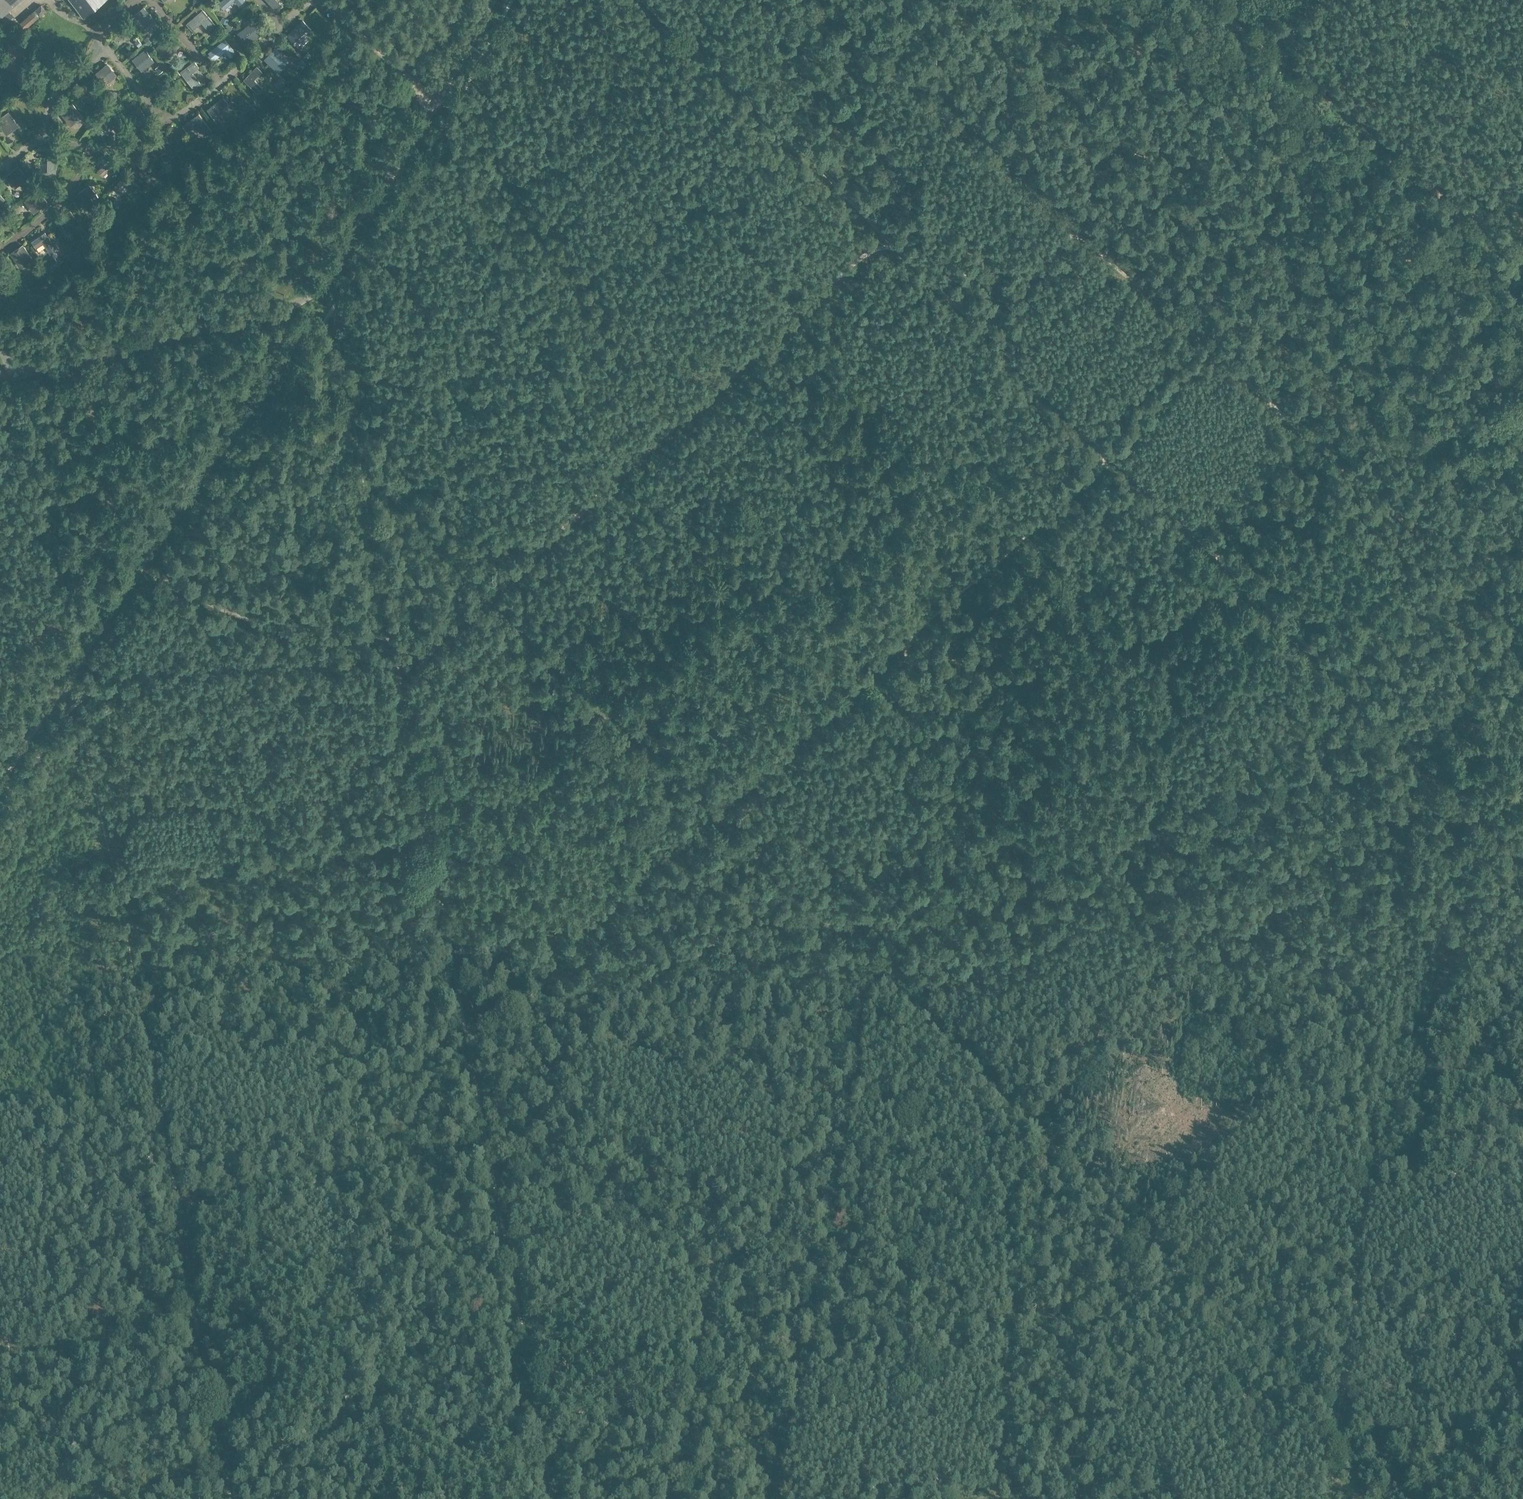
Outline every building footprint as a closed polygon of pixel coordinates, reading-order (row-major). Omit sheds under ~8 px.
[(21,0),(0,0),(0,18),(21,0)] [(83,16),(104,0),(70,0),(83,16)] [(219,3),(224,10),(235,0),(239,6),(245,0),(222,0),(219,3)] [(46,10),(41,4),(35,10),(40,16),(46,10)] [(154,17),(143,4),(132,13),(143,26),(154,17)] [(192,30),(201,22),(208,29),(215,24),(203,9),(186,23),(192,30)] [(25,19),(25,18),(19,24),(24,31),(31,25),(30,24),(29,24),(25,19)] [(302,19),(287,35),(300,48),(309,40),(305,36),(312,29),(302,19)] [(253,20),(237,33),(247,44),(262,32),(253,20)] [(156,46),(167,57),(177,47),(167,36),(156,46)] [(225,38),(208,52),(214,59),(225,50),(230,56),(236,52),(231,46),(225,38)] [(9,45),(8,56),(8,66),(8,68),(24,69),(24,63),(26,63),(27,46),(9,45)] [(275,47),(264,58),(278,72),(284,67),(289,61),(275,47)] [(142,69),(154,60),(144,48),(132,57),(142,69)] [(56,55),(26,81),(44,102),(72,74),(56,55)] [(192,71),(199,65),(194,59),(181,69),(194,87),(200,81),(192,71)] [(106,62),(96,71),(95,72),(105,84),(116,73),(106,62)] [(255,79),(258,76),(262,71),(257,65),(244,79),(258,93),(263,87),(254,79),(255,79)] [(167,70),(143,88),(155,103),(165,111),(171,112),(176,112),(192,99),(167,70)] [(89,78),(84,82),(78,87),(89,99),(99,90),(89,78)] [(26,81),(5,98),(33,138),(44,102),(26,81)] [(223,96),(207,109),(220,126),(227,121),(218,111),(228,103),(223,96)] [(71,102),(59,111),(70,124),(81,115),(71,102)] [(148,118),(145,114),(139,106),(125,115),(134,128),(148,118)] [(108,110),(104,114),(96,122),(108,132),(119,120),(110,112),(108,110)] [(9,111),(0,117),(0,125),(6,134),(19,125),(9,111)] [(199,113),(182,125),(187,132),(197,124),(205,135),(212,131),(199,113)] [(166,135),(159,139),(167,150),(160,155),(165,161),(177,153),(166,135)] [(11,153),(0,138),(0,163),(11,153)] [(61,181),(40,182),(54,200),(67,184),(82,164),(84,152),(62,148),(61,181)] [(103,164),(106,161),(101,155),(97,158),(103,164)] [(56,156),(54,156),(47,156),(47,170),(38,170),(38,178),(56,178),(56,156)] [(103,164),(98,169),(97,169),(102,175),(115,163),(110,157),(106,161),(103,164)] [(147,164),(138,171),(149,183),(157,175),(147,164)] [(28,177),(18,165),(5,177),(15,188),(28,177)] [(133,191),(138,185),(124,175),(114,187),(120,192),(126,185),(133,191)] [(100,198),(90,184),(77,193),(88,208),(100,198)] [(48,202),(39,190),(25,201),(34,213),(48,202)] [(114,202),(111,208),(117,212),(121,207),(114,202)] [(68,230),(72,227),(79,221),(69,209),(58,218),(68,230)] [(12,236),(0,224),(0,247),(12,236)] [(45,231),(31,241),(36,247),(43,243),(50,253),(59,248),(54,240),(52,242),(45,231)] [(19,267),(24,263),(32,258),(22,243),(9,252),(19,267)] [(0,261),(0,289),(12,305),(30,292),(5,257),(0,261)]
